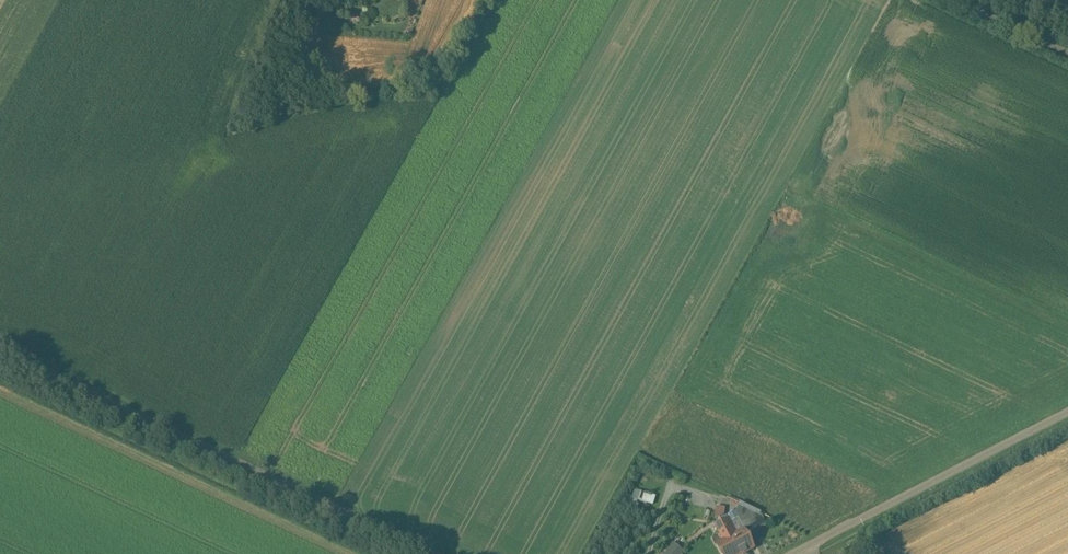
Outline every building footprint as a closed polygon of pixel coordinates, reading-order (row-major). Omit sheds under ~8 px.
[(625,503),(637,507),(639,500),(654,505),(657,495),(635,488),(633,496),(628,494),(625,503)] [(716,516),(723,517),(724,507),(716,506),(716,516)] [(749,515),(741,519),(747,530),(755,526),(749,515)] [(728,519),(715,526),(729,553),(743,553),(753,549),(744,531),(736,535),(728,519)] [(665,544),(655,553),(676,553),(665,544)]
